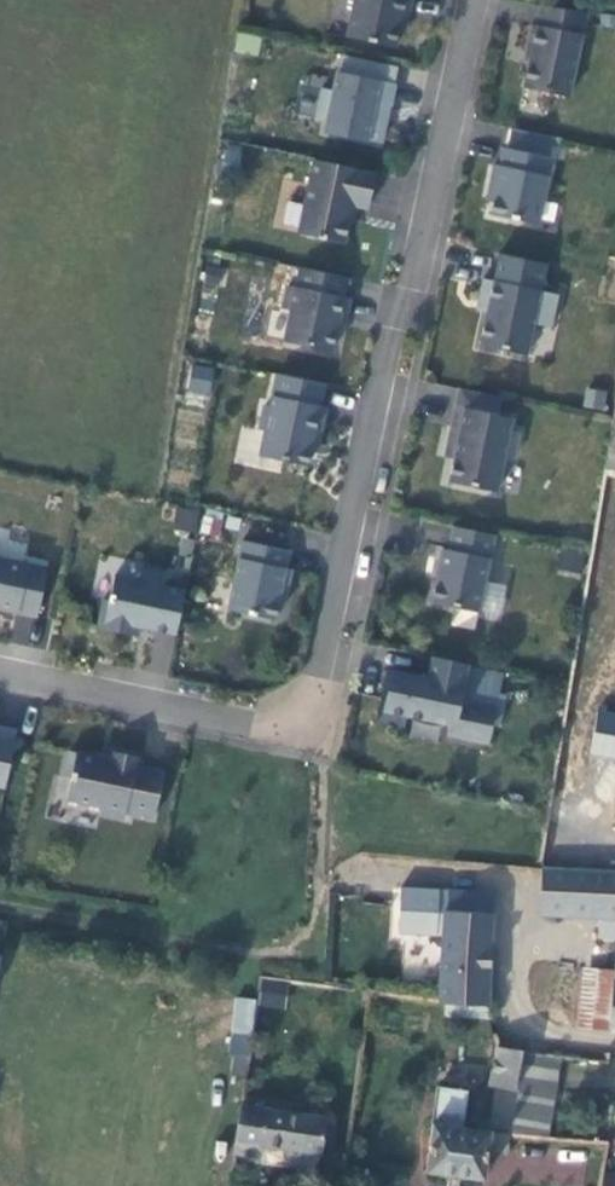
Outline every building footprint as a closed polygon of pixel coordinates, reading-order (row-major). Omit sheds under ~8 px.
[(410,0),(355,0),(347,37),(395,47),(401,16),(406,17),(410,0)] [(531,50),(523,88),(568,97),(586,12),(540,6),(536,25),(531,24),(526,50),(531,50)] [(384,121),(377,119),(380,105),(389,107),(394,84),(337,72),(333,90),(322,88),(316,118),(326,120),(323,133),(366,142),(367,140),(380,143),(384,121)] [(537,224),(551,158),(504,148),(500,166),(494,165),(489,187),(495,188),(490,214),(537,224)] [(375,172),(314,159),(298,233),(343,242),(351,205),(368,208),(375,172)] [(282,228),(297,230),(301,203),(286,200),(282,228)] [(489,303),(486,313),(480,345),(527,355),(534,323),(551,327),(558,294),(540,291),(546,263),(499,254),(493,280),(483,278),(478,301),(489,303)] [(347,278),(300,267),(296,287),(288,286),(283,309),(291,311),(284,342),(331,352),(338,318),(344,319),(349,299),(343,297),(347,278)] [(476,311),(486,313),(489,303),(478,301),(476,311)] [(190,364),(186,392),(210,395),(214,367),(190,364)] [(324,384),(277,374),(270,406),(264,405),(259,429),(265,430),(260,455),(307,466),(312,442),(318,443),(325,407),(320,406),(324,384)] [(603,409),(607,391),(586,386),(582,405),(603,409)] [(459,388),(455,406),(496,415),(500,397),(459,388)] [(496,415),(455,406),(446,449),(455,451),(448,482),(495,492),(503,459),(512,460),(517,432),(509,430),(511,418),(496,415)] [(609,434),(607,452),(589,555),(587,567),(568,684),(568,685),(555,759),(607,762),(614,716),(614,435),(609,434)] [(196,531),(198,509),(176,506),(174,528),(196,531)] [(443,549),(431,602),(479,612),(495,535),(453,526),(448,550),(443,549)] [(227,610),(274,620),(280,591),(286,593),(291,570),(285,569),(289,551),(241,542),(227,610)] [(37,616),(47,568),(0,558),(0,608),(37,616)] [(132,635),(134,626),(175,635),(184,590),(164,586),(166,574),(145,570),(142,581),(114,575),(109,600),(102,599),(96,627),(132,635)] [(489,743),(496,709),(460,701),(468,665),(432,657),(427,679),(392,671),(387,694),(382,694),(376,720),(404,725),(406,715),(449,725),(447,735),(489,743)] [(4,787),(16,731),(0,727),(0,786),(4,787)] [(153,817),(163,772),(135,765),(136,757),(113,752),(111,761),(69,752),(64,776),(71,778),(66,799),(102,807),(100,813),(124,817),(124,812),(153,817)] [(544,871),(541,916),(597,919),(596,938),(614,939),(614,874),(544,871)] [(446,1000),(487,1005),(492,914),(444,911),(439,999),(446,1000)] [(580,1028),(609,1030),(613,982),(584,978),(580,1028)] [(250,1039),(256,1001),(235,998),(230,1036),(250,1039)] [(490,1016),(487,1005),(446,1000),(445,1014),(490,1016)] [(515,1089),(520,1054),(521,1051),(499,1047),(496,1046),(489,1085),(495,1085),(515,1089)] [(515,1089),(508,1133),(547,1136),(560,1058),(520,1054),(515,1089)] [(508,1134),(508,1133),(515,1089),(495,1085),(488,1131),(490,1132),(487,1150),(506,1153),(508,1134)] [(490,1132),(488,1131),(460,1128),(465,1092),(437,1088),(426,1172),(483,1180),(487,1150),(490,1132)] [(262,1146),(319,1155),(325,1119),(240,1106),(233,1154),(260,1158),(262,1146)] [(317,1172),(319,1155),(262,1146),(260,1158),(259,1163),(317,1172)] [(603,1175),(601,1185),(614,1185),(614,1175),(603,1175)]
